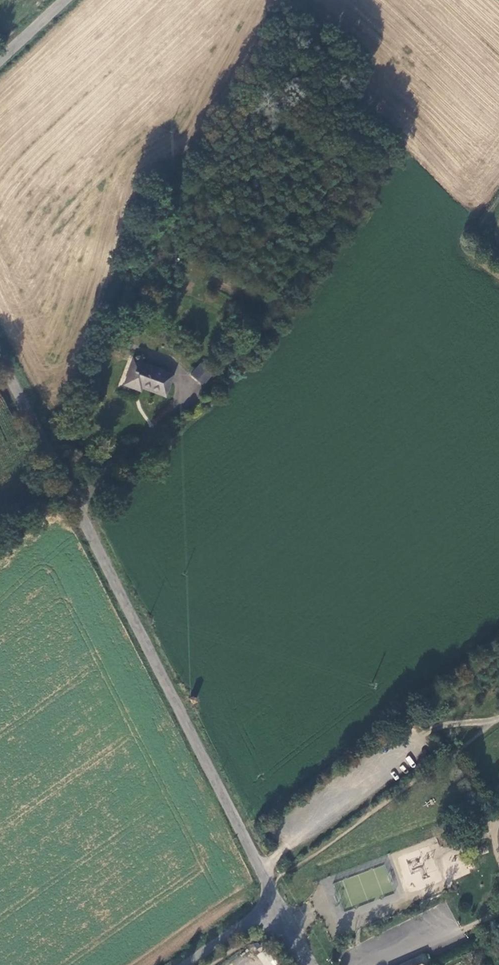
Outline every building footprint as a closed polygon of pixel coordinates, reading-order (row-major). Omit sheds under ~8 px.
[(112,334),(118,315),(111,313),(105,332),(112,334)] [(166,396),(174,374),(133,360),(124,384),(135,388),(137,386),(166,396)] [(200,361),(190,375),(204,385),(214,371),(200,361)] [(424,954),(402,964),(429,964),(424,954)]
